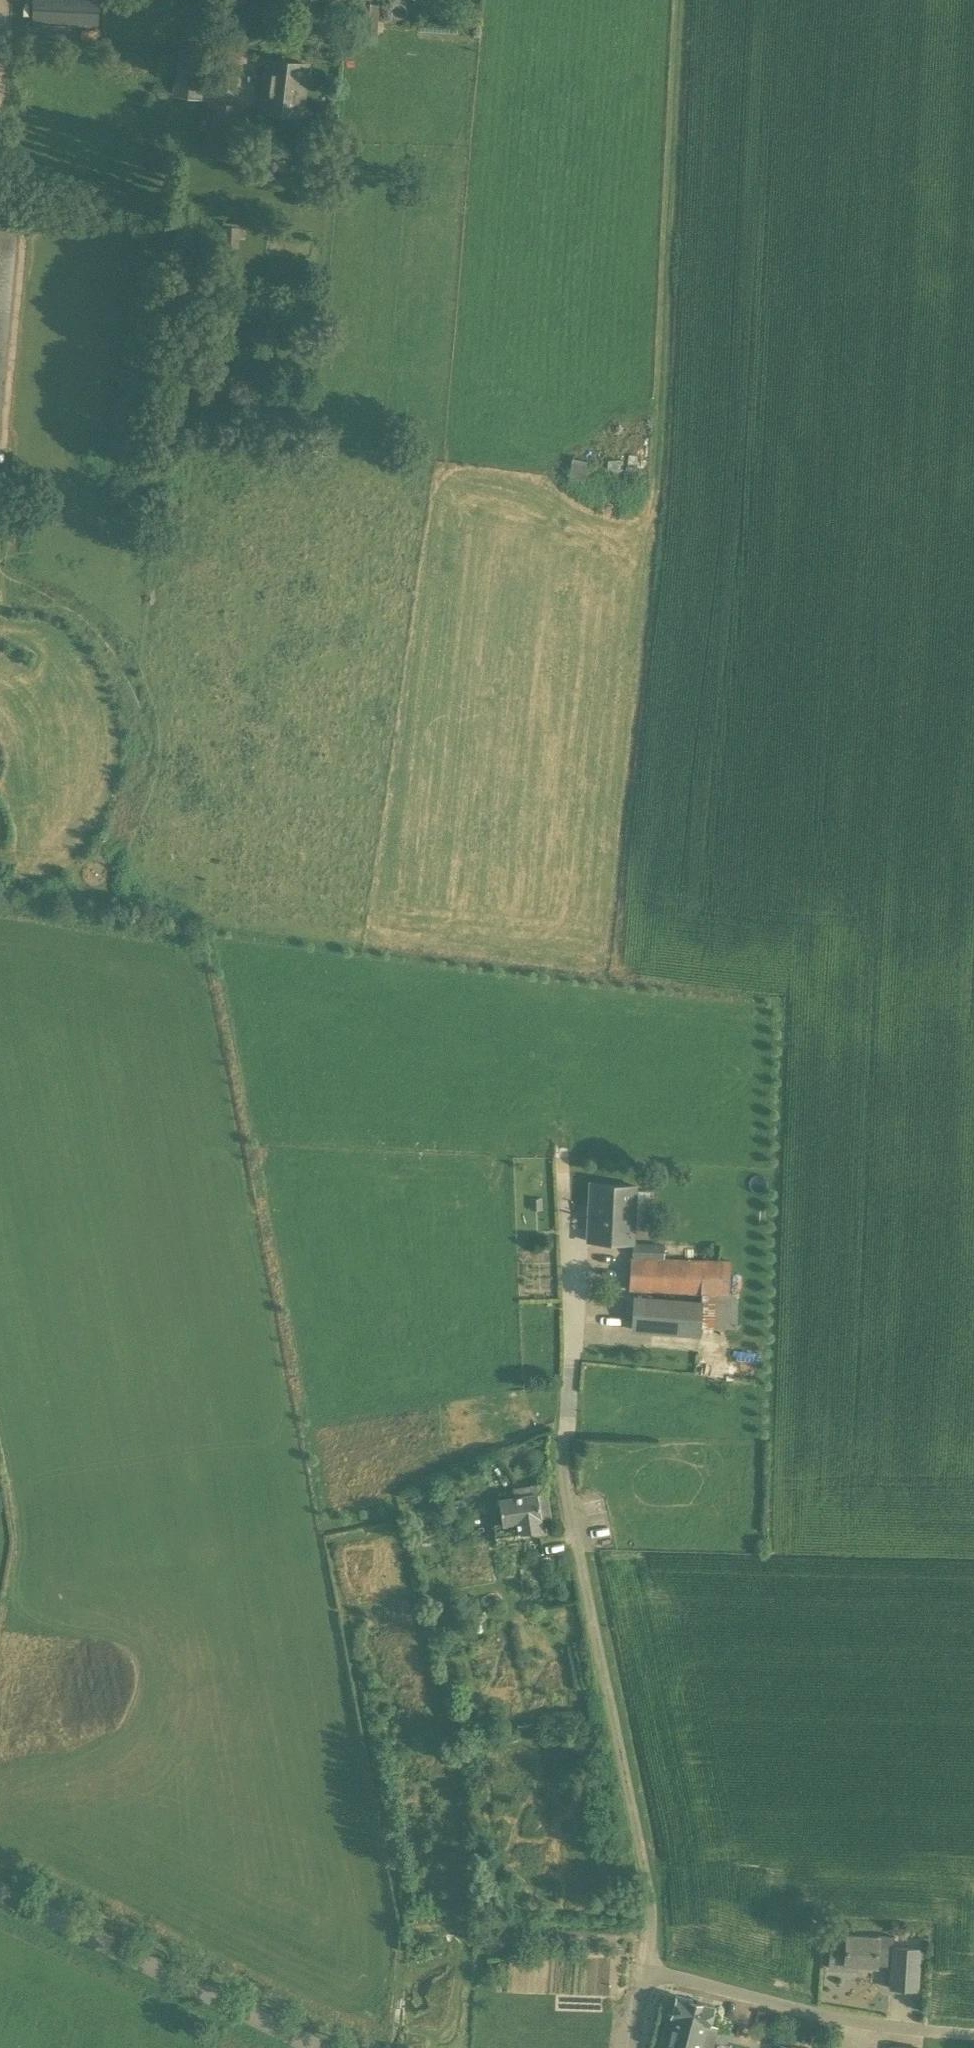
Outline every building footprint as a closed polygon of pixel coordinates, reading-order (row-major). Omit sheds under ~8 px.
[(98,24),(99,0),(32,0),(31,21),(98,24)] [(358,34),(377,35),(379,5),(360,4),(359,17),(349,16),(349,32),(358,32),(358,34)] [(268,59),(261,110),(301,116),(308,64),(268,59)] [(171,95),(203,100),(208,67),(177,62),(171,95)] [(588,1240),(633,1243),(636,1187),(591,1184),(588,1240)] [(636,1295),(633,1331),(699,1335),(699,1328),(715,1330),(715,1327),(732,1327),(733,1294),(730,1294),(732,1261),(704,1259),(704,1246),(633,1243),(630,1284),(631,1289),(701,1293),(700,1300),(636,1295)] [(499,1500),(503,1524),(494,1526),(496,1537),(543,1529),(541,1517),(551,1516),(546,1483),(515,1488),(516,1497),(499,1500)] [(894,1937),(878,1936),(846,1934),(846,1942),(829,1941),(828,1969),(844,1969),(845,1963),(876,1965),(876,1963),(892,1964),(891,1986),(917,1988),(919,1946),(894,1945),(894,1937)] [(713,2006),(676,1997),(672,2013),(668,2013),(659,2047),(702,2047),(713,2006)]
